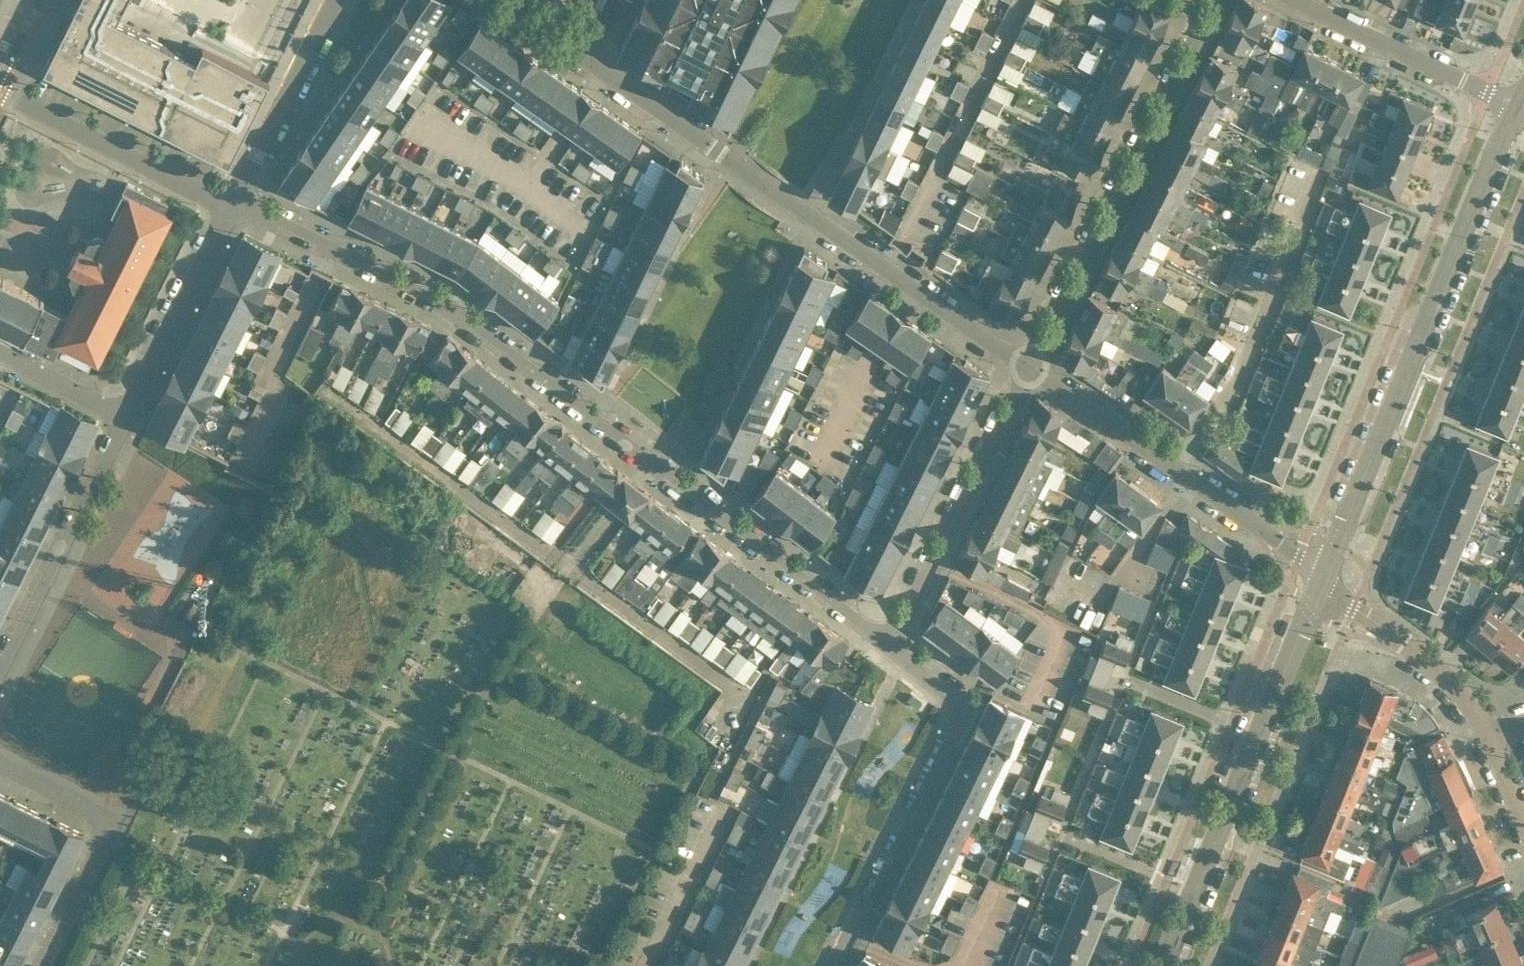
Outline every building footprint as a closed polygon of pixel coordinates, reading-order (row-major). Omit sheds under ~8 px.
[(203,46),(196,60),(117,20),(122,10),(127,0),(78,0),(44,69),(229,162),(270,80),(203,46)] [(423,42),(437,22),(404,0),(403,0),(390,19),(423,42)] [(437,22),(451,1),(449,0),(404,0),(437,22)] [(729,125),(790,0),(643,0),(619,50),(728,127),(729,125)] [(922,9),(949,23),(961,0),(926,0),(922,9)] [(1141,6),(1136,14),(1163,28),(1174,7),(1173,6),(1172,8),(1156,0),(1129,0),(1141,6)] [(1230,16),(1258,30),(1264,16),(1282,25),(1287,16),(1255,0),(1238,0),(1230,16)] [(1413,12),(1463,32),(1466,23),(1470,25),(1474,16),(1470,14),(1470,13),(1438,0),(1418,0),(1413,12)] [(1470,13),(1476,0),(1438,0),(1470,13)] [(459,6),(452,16),(459,21),(466,11),(459,6)] [(910,34),(911,35),(937,48),(949,23),(922,9),(910,34)] [(1029,11),(1029,10),(1025,18),(1042,26),(1045,19),(1029,11)] [(1099,33),(1092,46),(1140,70),(1147,55),(1149,52),(1150,53),(1152,50),(1163,28),(1136,14),(1128,30),(1110,20),(1107,26),(1105,29),(1124,39),(1122,42),(1121,45),(1099,33)] [(1251,42),(1258,30),(1230,16),(1219,38),(1264,61),(1269,51),(1251,42)] [(1042,26),(1025,18),(1021,26),(1022,26),(1038,34),(1042,26)] [(423,42),(390,19),(376,39),(410,62),(423,42)] [(482,20),(459,53),(479,67),(502,34),(482,20)] [(982,29),(978,37),(990,43),(994,35),(982,29)] [(1297,33),(1291,45),(1302,51),(1304,47),(1308,39),(1297,33)] [(479,67),(499,81),(522,48),(502,34),(479,67)] [(937,48),(911,35),(910,34),(897,59),(925,72),(937,48)] [(986,50),(990,43),(978,37),(975,44),(986,50)] [(410,62),(376,39),(363,59),(396,81),(410,62)] [(442,45),(437,52),(448,59),(453,51),(442,45)] [(1011,47),(1011,46),(1007,54),(1024,62),(1027,55),(1011,47)] [(1087,47),(1078,64),(1092,72),(1104,78),(1104,79),(1102,82),(1090,76),(1081,93),(1118,113),(1127,95),(1129,92),(1140,70),(1092,46),(1090,49),(1087,47)] [(1285,84),(1281,94),(1291,99),(1300,81),(1309,86),(1324,57),(1304,47),(1302,51),(1296,63),(1285,84)] [(235,48),(230,60),(249,70),(255,58),(235,48)] [(522,48),(499,81),(518,95),(542,62),(522,48)] [(1273,51),(1262,73),(1285,84),(1296,63),(1273,51)] [(443,66),(448,59),(437,52),(433,59),(443,66)] [(1024,62),(1007,54),(1003,61),(1004,62),(1004,61),(1020,69),(1024,62)] [(1238,69),(1228,64),(1210,55),(1198,78),(1244,101),(1248,91),(1231,82),(1238,69)] [(1363,77),(1344,68),(1324,57),(1300,104),(1308,108),(1318,88),(1331,95),(1338,98),(1327,119),(1338,124),(1340,120),(1351,98),(1361,77),(1362,78),(1363,77)] [(396,81),(363,59),(349,79),(383,101),(396,81)] [(885,84),(887,85),(913,97),(925,72),(897,59),(885,84)] [(542,62),(518,95),(538,108),(561,76),(542,62)] [(442,79),(449,84),(456,74),(449,68),(442,79)] [(1257,70),(1250,85),(1268,94),(1260,109),(1271,115),(1281,94),(1285,84),(1262,73),(1257,70)] [(600,103),(591,96),(581,90),(582,89),(581,89),(561,76),(538,108),(558,123),(568,129),(597,150),(620,117),(600,103),(601,103),(600,102),(600,103)] [(1372,83),(1362,78),(1361,77),(1351,98),(1361,103),(1372,83)] [(958,78),(954,86),(965,92),(969,84),(958,78)] [(1207,131),(1214,116),(1222,100),(1240,108),(1244,101),(1198,78),(1186,102),(1175,123),(1174,126),(1179,129),(1208,142),(1216,146),(1233,155),(1238,145),(1221,137),(1207,131)] [(336,98),(369,121),(383,101),(349,79),(336,98)] [(887,85),(885,84),(873,108),(901,122),(913,97),(887,85)] [(422,99),(427,92),(416,85),(412,92),(422,99)] [(961,100),(965,92),(954,86),(950,94),(961,100)] [(1064,111),(1053,133),(1072,143),(1098,157),(1110,133),(1108,132),(1110,129),(1118,113),(1081,93),(1067,86),(1059,102),(1085,116),(1085,117),(1083,120),(1083,121),(1064,111)] [(1423,129),(1432,107),(1390,90),(1386,100),(1397,105),(1392,116),(1423,129)] [(481,107),(488,96),(481,91),(474,101),(481,107)] [(989,92),(989,91),(988,91),(985,98),(1001,107),(1005,100),(989,92)] [(417,106),(422,99),(412,92),(407,99),(417,106)] [(495,101),(488,96),(481,107),(488,111),(495,101)] [(322,118),(356,141),(369,121),(336,98),(322,118)] [(1001,107),(985,98),(981,106),(981,107),(982,106),(998,114),(1001,107)] [(1350,124),(1360,104),(1361,103),(1351,98),(1340,120),(1350,124)] [(901,122),(873,108),(861,133),(859,132),(889,147),(901,122)] [(1266,125),(1271,115),(1260,109),(1258,108),(1247,130),(1260,137),(1266,125)] [(1414,151),(1423,129),(1392,116),(1381,112),(1374,109),(1369,120),(1385,126),(1386,125),(1392,127),(1387,139),(1383,148),(1361,140),(1357,151),(1369,156),(1376,159),(1375,160),(1405,173),(1414,151)] [(620,117),(597,150),(617,164),(640,131),(620,117)] [(356,141),(322,118),(309,138),(342,161),(356,141)] [(520,134),(527,124),(520,119),(513,129),(520,134)] [(1343,137),(1350,124),(1340,120),(1338,124),(1334,133),(1343,137)] [(400,132),(389,124),(385,132),(395,139),(400,132)] [(534,129),(527,124),(520,134),(527,139),(534,129)] [(1278,131),(1266,125),(1260,137),(1272,143),(1278,131)] [(1201,156),(1208,142),(1179,129),(1174,126),(1163,147),(1168,150),(1214,173),(1215,172),(1218,164),(1210,160),(1201,156)] [(933,128),(929,136),(940,141),(944,133),(933,128)] [(395,139),(385,132),(380,139),(390,146),(395,139)] [(847,157),(877,172),(885,176),(897,151),(889,147),(859,132),(859,133),(861,134),(858,141),(855,140),(855,141),(857,142),(854,149),(851,148),(851,149),(853,150),(850,157),(847,156),(847,157)] [(1283,133),(1277,145),(1291,152),(1296,139),(1283,133)] [(937,149),(940,141),(929,136),(925,143),(937,149)] [(295,158),(328,181),(342,161),(309,138),(295,158)] [(1047,146),(1042,155),(1061,164),(1070,169),(1087,178),(1098,157),(1072,143),(1065,155),(1047,146)] [(1304,144),(1298,155),(1320,166),(1325,155),(1304,144)] [(961,148),(961,147),(960,147),(956,155),(973,163),(977,156),(961,148)] [(1214,173),(1168,150),(1163,147),(1153,169),(1186,186),(1193,172),(1210,180),(1209,182),(1223,188),(1227,179),(1214,173)] [(973,163),(956,155),(952,162),(953,163),(953,162),(970,170),(973,163)] [(1330,170),(1335,159),(1325,155),(1320,166),(1330,170)] [(877,172),(847,157),(847,158),(849,159),(844,168),(834,190),(859,208),(877,172)] [(303,199),(306,195),(314,201),(328,181),(295,158),(277,185),(290,192),(290,193),(291,193),(292,191),(300,197),(300,198),(301,198),(303,199)] [(682,160),(680,159),(676,167),(666,162),(655,184),(692,202),(704,176),(691,167),(692,167),(691,166),(691,167),(682,162),(683,160),(682,160)] [(579,176),(586,165),(579,160),(572,171),(579,176)] [(1405,173),(1375,160),(1370,172),(1364,170),(1354,166),(1350,175),(1369,183),(1378,187),(1396,194),(1405,173)] [(365,176),(370,170),(361,162),(355,168),(365,176)] [(404,166),(396,162),(390,174),(398,177),(404,166)] [(631,163),(627,170),(639,176),(642,168),(631,163)] [(593,170),(586,165),(579,176),(586,180),(593,170)] [(968,183),(966,187),(984,196),(996,175),(977,165),(968,183)] [(360,183),(365,176),(355,168),(350,175),(360,183)] [(1179,199),(1186,186),(1153,169),(1141,192),(1191,217),(1204,223),(1209,213),(1179,199)] [(635,184),(639,176),(627,170),(623,178),(635,184)] [(419,188),(425,177),(417,173),(412,184),(419,188)] [(1012,182),(1012,183),(1070,212),(1081,190),(1063,181),(1053,176),(1047,188),(1017,173),(1012,182)] [(433,181),(425,177),(419,188),(427,192),(433,181)] [(908,177),(904,185),(916,191),(919,183),(908,177)] [(1007,180),(1003,189),(1012,194),(1011,197),(1036,210),(1031,221),(1029,224),(1029,225),(1017,220),(1009,237),(1046,255),(1055,237),(1057,234),(1059,235),(1070,212),(1012,183),(1012,182),(1007,180)] [(98,235),(88,239),(82,236),(65,271),(70,274),(73,284),(83,289),(69,316),(42,302),(44,298),(0,276),(0,322),(55,347),(61,335),(97,353),(168,212),(164,211),(168,202),(127,182),(113,210),(121,214),(107,240),(98,235)] [(371,230),(389,194),(367,183),(349,219),(371,230)] [(645,206),(681,223),(692,202),(655,184),(645,206)] [(912,198),(916,191),(904,185),(900,193),(912,198)] [(1141,192),(1130,215),(1175,237),(1176,235),(1164,229),(1170,216),(1187,224),(1191,217),(1141,192)] [(411,205),(389,194),(371,230),(393,241),(411,205)] [(322,206),(333,212),(339,200),(328,195),(322,206)] [(462,210),(468,199),(460,195),(454,206),(462,210)] [(1390,211),(1371,203),(1360,198),(1354,212),(1324,199),(1315,221),(1345,234),(1334,263),(1303,250),(1294,271),(1325,284),(1319,300),(1348,312),(1390,211)] [(475,202),(468,199),(462,210),(470,214),(475,202)] [(964,204),(960,212),(977,220),(981,213),(964,205),(965,205),(964,204)] [(432,216),(411,205),(393,241),(414,252),(432,216)] [(610,206),(606,214),(618,219),(621,211),(610,206)] [(681,223),(645,206),(634,227),(670,245),(681,223)] [(877,220),(894,227),(900,214),(883,206),(877,220)] [(977,220),(960,212),(956,220),(957,220),(957,219),(973,227),(977,220)] [(614,227),(618,219),(606,214),(602,221),(614,227)] [(1175,237),(1130,215),(1107,260),(1165,290),(1170,281),(1139,266),(1146,252),(1154,236),(1172,244),(1175,237)] [(454,227),(432,216),(414,252),(436,263),(454,227)] [(512,241),(520,231),(513,226),(505,236),(512,241)] [(479,239),(454,227),(436,263),(457,273),(479,239)] [(624,249),(660,267),(670,245),(634,227),(624,249)] [(526,236),(520,231),(512,241),(519,246),(526,236)] [(985,267),(980,277),(1026,300),(1037,277),(1036,276),(1037,273),(1046,255),(1009,237),(1000,254),(1012,259),(1011,260),(1010,263),(1003,277),(985,267)] [(245,239),(235,259),(231,266),(229,265),(228,265),(264,283),(264,282),(263,282),(277,255),(245,239)] [(476,288),(501,256),(479,239),(457,273),(476,288)] [(1208,256),(1207,251),(1189,243),(1185,252),(1194,256),(1195,260),(1201,263),(1206,261),(1208,256)] [(804,246),(787,280),(823,298),(833,277),(848,285),(851,279),(836,269),(833,275),(825,271),(828,263),(826,262),(826,261),(825,262),(816,257),(817,255),(804,246)] [(942,248),(938,255),(955,264),(959,256),(943,248),(942,248)] [(589,249),(585,257),(596,262),(600,255),(589,249)] [(613,271),(649,288),(660,267),(624,249),(613,271)] [(1241,270),(1247,254),(1236,250),(1230,265),(1241,270)] [(550,270),(558,260),(551,255),(543,265),(550,270)] [(955,264),(938,255),(934,263),(935,263),(951,271),(955,264)] [(520,271),(501,256),(476,288),(495,303),(520,271)] [(593,270),(596,262),(585,257),(581,264),(593,270)] [(564,266),(558,260),(550,270),(557,276),(564,266)] [(1107,260),(1095,283),(1113,292),(1123,297),(1130,283),(1192,314),(1196,305),(1165,290),(1107,260)] [(264,283),(228,265),(228,266),(230,267),(227,273),(225,272),(224,273),(227,274),(223,280),(221,279),(221,280),(223,281),(220,287),(218,286),(218,287),(253,304),(254,304),(252,303),(255,297),(257,298),(257,297),(256,296),(259,290),(260,291),(261,290),(260,289),(263,283),(264,284),(264,283)] [(1237,279),(1241,270),(1230,265),(1226,274),(1237,279)] [(539,285),(520,271),(495,303),(514,317),(539,285)] [(603,292),(639,310),(649,288),(613,271),(603,292)] [(980,277),(976,285),(994,295),(988,306),(987,308),(1015,322),(1026,300),(980,277)] [(823,298),(787,280),(776,302),(813,320),(823,298)] [(339,345),(364,293),(342,282),(329,310),(342,316),(330,341),(338,345),(339,345)] [(295,298),(299,290),(287,285),(284,293),(295,298)] [(514,317),(534,332),(558,300),(539,285),(514,317)] [(253,304),(218,287),(217,287),(219,288),(209,309),(212,310),(241,325),(252,304),(253,305),(253,304)] [(592,314),(628,331),(639,310),(603,292),(592,314)] [(870,292),(847,325),(868,340),(877,346),(886,353),(907,367),(930,334),(910,320),(909,319),(900,313),(891,306),(890,306),(870,292)] [(338,368),(342,358),(358,324),(373,331),(386,304),(364,293),(339,345),(338,345),(329,364),(338,368)] [(568,293),(565,300),(576,306),(580,298),(568,293)] [(1128,315),(1116,309),(1089,295),(1088,297),(1090,297),(1082,313),(1080,313),(1079,316),(1118,336),(1120,332),(1128,315)] [(573,313),(576,306),(565,300),(561,308),(573,313)] [(776,302),(766,323),(802,341),(813,320),(776,302)] [(379,374),(408,315),(386,304),(373,331),(385,337),(365,379),(374,384),(379,374)] [(284,320),(288,312),(277,306),(273,314),(284,320)] [(241,325),(212,310),(209,309),(198,330),(198,329),(198,330),(231,347),(241,325)] [(280,327),(284,320),(273,314),(269,322),(280,327)] [(582,335),(618,353),(628,331),(592,314),(582,335)] [(417,353),(431,326),(408,315),(379,374),(387,378),(402,346),(417,353)] [(1118,336),(1079,316),(1068,337),(1096,350),(1102,337),(1159,364),(1164,353),(1120,332),(1118,336)] [(1342,328),(1323,321),(1312,316),(1306,331),(1276,318),(1267,339),(1298,352),(1286,380),(1256,367),(1247,389),(1277,401),(1266,430),(1236,418),(1228,438),(1238,442),(1237,444),(1257,452),(1253,461),(1250,467),(1267,474),(1280,479),(1342,328)] [(1215,336),(1218,328),(1192,317),(1189,324),(1215,336)] [(841,324),(831,319),(827,326),(839,332),(841,324)] [(1518,320),(1507,346),(1523,353),(1523,322),(1518,320)] [(324,330),(310,323),(297,351),(311,358),(324,330)] [(766,323),(755,345),(792,363),(802,341),(766,323)] [(839,332),(827,326),(823,334),(836,341),(839,332)] [(1166,340),(1176,347),(1184,336),(1174,329),(1166,340)] [(231,347),(198,330),(197,331),(198,331),(187,352),(190,353),(220,368),(231,347)] [(437,390),(468,350),(448,335),(442,343),(432,335),(422,352),(429,359),(441,368),(429,384),(437,390)] [(564,342),(554,335),(549,341),(559,349),(564,342)] [(571,358),(572,358),(580,362),(578,366),(602,385),(618,353),(582,335),(571,358)] [(1090,362),(1096,350),(1068,337),(1058,357),(1085,371),(1083,375),(1100,386),(1105,378),(1096,372),(1098,368),(1090,362)] [(862,350),(852,343),(847,350),(857,357),(862,350)] [(792,363),(755,345),(745,367),(781,384),(792,363)] [(1507,346),(1497,371),(1523,382),(1523,353),(1507,346)] [(263,363),(267,355),(255,349),(251,357),(263,363)] [(1165,411),(1203,355),(1193,349),(1175,375),(1162,367),(1144,393),(1162,405),(1161,408),(1160,407),(1160,408),(1165,411)] [(505,382),(486,367),(487,366),(468,350),(437,390),(445,396),(457,380),(469,390),(472,392),(464,402),(481,414),(505,382)] [(220,368),(190,353),(187,352),(177,373),(175,372),(174,372),(210,390),(211,390),(209,389),(220,368)] [(1212,362),(1203,355),(1165,411),(1169,415),(1170,414),(1170,413),(1171,411),(1189,424),(1208,397),(1195,388),(1212,362)] [(952,356),(941,378),(977,396),(988,374),(976,365),(975,365),(966,361),(967,359),(966,358),(966,359),(965,358),(963,362),(952,356)] [(259,370),(263,363),(251,357),(247,365),(259,370)] [(916,366),(927,371),(931,364),(921,358),(916,366)] [(824,369),(812,363),(808,371),(820,377),(824,369)] [(1118,381),(1110,393),(1129,406),(1134,399),(1140,389),(1148,378),(1137,371),(1129,365),(1118,381)] [(911,373),(923,379),(927,371),(916,366),(911,373)] [(781,384),(745,367),(734,388),(770,406),(781,384)] [(901,377),(890,369),(885,377),(896,384),(901,377)] [(820,377),(808,371),(805,379),(816,384),(820,377)] [(1522,398),(1523,392),(1523,382),(1497,371),(1487,395),(1523,411),(1523,399),(1522,398)] [(210,390),(174,372),(174,373),(176,374),(173,380),(171,379),(171,380),(173,381),(169,387),(168,386),(167,387),(169,388),(166,394),(164,393),(164,394),(199,412),(200,411),(199,410),(202,404),(203,405),(203,404),(202,403),(205,397),(206,398),(207,397),(206,396),(209,390),(210,391),(210,390)] [(977,396),(941,378),(931,400),(966,418),(977,396)] [(505,462),(545,411),(525,395),(523,397),(521,395),(505,382),(481,414),(495,426),(503,416),(504,417),(518,428),(497,456),(505,462)] [(264,390),(252,384),(248,392),(260,398),(264,390)] [(770,406),(734,388),(724,410),(760,427),(770,406)] [(199,412),(164,394),(163,394),(166,395),(152,422),(184,439),(198,412),(199,412)] [(1520,422),(1523,423),(1523,411),(1487,395),(1477,421),(1507,433),(1513,419),(1520,422)] [(1038,397),(1026,421),(1054,435),(1059,423),(1077,432),(1083,423),(1066,411),(1038,397)] [(892,407),(903,413),(907,405),(895,399),(892,407)] [(966,418),(931,400),(920,421),(956,439),(966,418)] [(386,420),(392,424),(403,410),(396,405),(386,420)] [(787,414),(799,420),(802,412),(791,406),(787,414)] [(13,407),(9,415),(21,420),(24,413),(13,407)] [(95,423),(62,407),(49,434),(48,433),(47,434),(83,452),(83,451),(81,450),(95,423)] [(899,421),(903,413),(892,407),(888,415),(899,421)] [(749,449),(760,427),(724,410),(713,431),(749,449)] [(545,411),(505,462),(512,468),(533,440),(544,449),(545,450),(563,427),(564,426),(545,411)] [(799,420),(787,414),(783,422),(795,427),(799,420)] [(21,420),(9,415),(5,422),(17,428),(21,420)] [(242,433),(246,425),(235,420),(231,427),(242,433)] [(956,439),(920,421),(909,443),(945,461),(956,439)] [(1016,445),(1009,460),(1047,479),(1054,465),(1050,463),(1050,462),(1042,458),(1043,456),(1051,460),(1052,459),(1061,464),(1066,455),(1048,446),(1054,435),(1026,421),(1015,441),(1017,442),(1016,445)] [(242,433),(231,427),(227,435),(238,441),(242,433)] [(544,449),(522,478),(526,481),(530,484),(539,472),(550,458),(562,467),(581,442),(563,427),(545,450),(544,449)] [(1124,451),(1104,438),(1094,430),(1080,449),(1110,470),(1124,451)] [(438,436),(432,431),(421,446),(427,450),(438,436)] [(749,449),(713,431),(699,460),(712,469),(712,470),(713,470),(722,474),(721,477),(723,478),(729,467),(738,471),(749,449)] [(83,453),(83,452),(47,434),(48,435),(45,441),(44,441),(43,442),(45,442),(42,448),(40,448),(40,449),(41,450),(38,456),(37,455),(36,455),(72,473),(70,472),(73,466),(75,467),(76,466),(74,465),(77,459),(79,460),(80,459),(78,458),(81,452),(83,453)] [(438,436),(427,450),(434,455),(444,440),(438,436)] [(1227,469),(1239,452),(1216,436),(1204,453),(1227,469)] [(573,476),(553,502),(561,508),(600,457),(581,442),(562,467),(573,476)] [(870,450),(882,456),(886,448),(874,443),(870,450)] [(945,461),(909,443),(898,464),(934,482),(945,461)] [(1456,470),(1516,494),(1520,483),(1491,471),(1496,456),(1467,444),(1456,470)] [(763,455),(774,461),(779,454),(766,448),(763,455)] [(882,456),(870,450),(866,458),(878,464),(882,456)] [(782,461),(788,466),(796,455),(789,451),(782,461)] [(1250,467),(1253,461),(1239,452),(1227,469),(1250,485),(1259,484),(1265,475),(1266,474),(1267,474),(1250,467)] [(453,469),(460,473),(470,459),(463,454),(453,469)] [(59,494),(70,473),(72,474),(72,473),(36,455),(36,456),(37,457),(27,477),(59,494)] [(482,490),(500,464),(487,455),(468,480),(482,490)] [(774,461),(763,455),(759,463),(769,468),(774,461)] [(632,562),(672,511),(636,484),(626,476),(618,469),(617,470),(600,457),(561,508),(569,514),(589,488),(600,497),(602,495),(645,529),(624,556),(632,562)] [(1004,469),(999,478),(1038,498),(1043,488),(1047,479),(1009,460),(1004,469)] [(898,464),(887,486),(923,504),(934,482),(898,464)] [(1098,467),(1087,482),(1096,488),(1107,473),(1098,467)] [(771,515),(796,483),(776,468),(752,500),(771,515)] [(1516,494),(1456,470),(1447,492),(1477,504),(1482,492),(1512,504),(1516,494)] [(1100,540),(1140,484),(1135,481),(1135,482),(1134,484),(1116,471),(1096,498),(1109,507),(1091,533),(1100,540)] [(822,489),(830,478),(823,473),(815,484),(822,489)] [(49,515),(59,494),(27,477),(16,499),(49,515)] [(491,498),(512,511),(525,492),(504,478),(491,498)] [(830,478),(822,489),(829,494),(837,483),(830,478)] [(992,492),(990,497),(1028,516),(1031,512),(1038,498),(999,478),(992,492)] [(790,530),(815,498),(796,483),(771,515),(790,530)] [(1145,488),(1140,484),(1100,540),(1110,546),(1128,521),(1141,530),(1160,504),(1142,490),(1144,488),(1144,489),(1145,488)] [(849,493),(860,499),(864,491),(853,485),(849,493)] [(923,504),(887,486),(877,507),(913,525),(923,504)] [(1094,492),(1084,487),(1078,499),(1088,504),(1094,492)] [(1437,518),(1496,542),(1500,532),(1471,520),(1477,504),(1447,492),(1437,518)] [(860,499),(849,493),(845,501),(857,507),(860,499)] [(977,518),(967,539),(995,553),(1001,542),(1017,550),(1022,540),(1006,532),(1007,529),(1019,535),(1028,516),(990,497),(980,516),(979,519),(977,518)] [(815,498),(790,530),(810,545),(835,513),(815,498)] [(38,537),(49,515),(16,499),(5,520),(38,537)] [(1083,516),(1088,504),(1078,499),(1073,511),(1083,516)] [(544,506),(531,526),(552,540),(565,520),(544,506)] [(913,525),(877,507),(866,529),(902,547),(913,525)] [(632,562),(614,586),(644,608),(656,592),(633,575),(643,562),(662,575),(695,531),(690,528),(691,526),(672,511),(632,562)] [(1214,532),(1187,513),(1178,526),(1165,516),(1155,541),(1165,545),(1176,550),(1182,552),(1186,541),(1200,551),(1214,532)] [(1496,542),(1437,518),(1426,543),(1456,555),(1462,541),(1492,553),(1496,542)] [(38,537),(5,520),(0,531),(0,544),(27,558),(38,537)] [(1067,522),(1061,534),(1072,539),(1078,527),(1067,522)] [(837,540),(843,533),(833,525),(827,532),(837,540)] [(902,547),(866,529),(855,550),(890,570),(902,547)] [(719,547),(718,546),(699,532),(698,534),(695,531),(662,575),(666,578),(670,573),(678,579),(690,563),(701,572),(719,547)] [(1233,546),(1214,532),(1200,551),(1212,560),(1215,552),(1234,560),(1234,559),(1233,559),(1233,558),(1235,554),(1233,546)] [(967,539),(955,562),(1000,585),(1005,576),(988,567),(995,553),(967,539)] [(1059,540),(1052,555),(1063,560),(1070,545),(1059,540)] [(1155,541),(1146,561),(1157,565),(1165,545),(1155,541)] [(1480,582),(1451,570),(1456,555),(1426,543),(1416,569),(1476,593),(1480,582)] [(27,558),(0,544),(0,571),(16,580),(27,558)] [(1157,565),(1167,570),(1176,550),(1165,545),(1157,565)] [(721,587),(723,588),(725,589),(718,598),(733,610),(757,578),(754,575),(740,565),(738,564),(739,562),(737,560),(719,547),(701,572),(713,581),(701,596),(709,602),(721,587)] [(824,555),(835,563),(840,556),(830,548),(824,555)] [(855,550),(844,571),(855,577),(854,579),(855,579),(855,580),(856,580),(865,584),(864,586),(864,587),(877,596),(890,570),(855,550)] [(1245,565),(1234,560),(1215,552),(1212,560),(1209,568),(1180,556),(1171,576),(1201,588),(1189,618),(1159,606),(1155,616),(1184,628),(1179,642),(1149,630),(1141,651),(1170,663),(1164,678),(1194,690),(1245,565)] [(1052,583),(1063,560),(1052,555),(1041,578),(1052,583)] [(1476,593),(1416,569),(1406,594),(1419,600),(1414,610),(1423,614),(1421,618),(1440,625),(1446,609),(1436,605),(1442,591),(1452,595),(1471,603),(1476,593)] [(16,580),(0,571),(0,598),(5,601),(16,580)] [(1032,589),(1005,576),(1000,585),(1027,599),(1032,589)] [(749,622),(773,589),(757,578),(733,610),(749,622)] [(1130,590),(1119,586),(1110,607),(1121,611),(1130,590)] [(970,603),(976,591),(968,587),(963,599),(970,603)] [(764,633),(788,600),(773,589),(749,622),(764,633)] [(1121,611),(1124,612),(1132,615),(1140,594),(1130,590),(1121,611)] [(976,591),(970,603),(978,607),(984,595),(976,591)] [(1035,600),(1044,604),(1047,598),(1038,593),(1035,600)] [(1523,606),(1523,596),(1520,593),(1507,609),(1494,599),(1488,607),(1486,610),(1467,632),(1484,646),(1483,648),(1482,647),(1482,648),(1486,652),(1523,606)] [(942,641),(964,612),(940,594),(928,617),(931,619),(924,627),(942,641)] [(1132,615),(1142,620),(1151,599),(1140,594),(1132,615)] [(647,610),(654,614),(665,600),(658,595),(647,610)] [(810,652),(828,627),(808,613),(807,614),(805,613),(788,600),(764,633),(779,645),(787,635),(788,636),(790,637),(769,666),(778,672),(798,644),(810,652)] [(185,615),(195,622),(204,608),(194,601),(185,615)] [(1523,649),(1523,637),(1518,632),(1523,624),(1523,606),(1486,652),(1491,655),(1491,654),(1492,653),(1509,667),(1523,649)] [(1002,618),(1010,622),(1016,611),(1008,607),(1002,618)] [(1010,622),(1018,626),(1023,614),(1016,611),(1010,622)] [(960,654),(981,625),(964,612),(942,641),(960,654)] [(685,637),(695,622),(689,617),(678,632),(685,637)] [(701,627),(695,622),(685,637),(691,641),(701,627)] [(977,666),(999,637),(982,624),(981,625),(960,654),(959,654),(977,667),(977,666)] [(818,683),(828,670),(840,654),(848,642),(830,628),(828,627),(810,652),(811,653),(822,661),(809,677),(801,688),(811,693),(818,683)] [(1124,664),(1135,638),(1119,632),(1115,641),(1106,638),(1098,657),(1091,654),(1087,664),(1111,673),(1116,661),(1124,664)] [(999,637),(977,666),(995,680),(1017,651),(999,637)] [(719,661),(729,647),(723,642),(712,657),(719,661)] [(736,651),(729,647),(719,661),(725,666),(736,651)] [(1105,686),(1111,673),(1087,664),(1083,673),(1090,676),(1082,696),(1091,699),(1087,709),(1103,715),(1114,690),(1105,686)] [(744,680),(751,685),(762,670),(755,665),(744,680)] [(1405,694),(1396,690),(1370,680),(1361,702),(1406,721),(1424,731),(1438,725),(1433,717),(1427,710),(1420,704),(1413,699),(1405,694)] [(776,682),(772,690),(783,695),(787,688),(776,682)] [(837,688),(823,715),(858,733),(858,732),(856,731),(859,724),(869,704),(837,688)] [(779,703),(783,695),(772,690),(768,697),(779,703)] [(922,702),(911,693),(907,699),(918,707),(922,702)] [(980,716),(1013,732),(1022,712),(990,696),(980,716)] [(1361,702),(1354,721),(1381,732),(1385,722),(1402,729),(1414,736),(1424,731),(1406,721),(1361,702)] [(1131,845),(1182,720),(1152,707),(1146,722),(1116,710),(1108,731),(1137,743),(1126,773),(1096,760),(1092,771),(1121,783),(1115,797),(1086,785),(1077,806),(1107,818),(1101,833),(1131,845)] [(858,733),(823,715),(812,737),(847,754),(845,753),(848,747),(850,748),(851,747),(849,745),(852,739),(854,741),(854,739),(852,738),(855,732),(857,733),(858,733)] [(1013,733),(1013,732),(980,716),(979,716),(970,735),(971,736),(1003,752),(1004,752),(1013,733)] [(1377,741),(1381,732),(1354,721),(1346,740),(1400,762),(1404,752),(1377,741)] [(754,725),(750,733),(762,738),(766,731),(754,725)] [(1401,798),(1393,819),(1394,828),(1395,829),(1423,812),(1426,810),(1429,809),(1429,810),(1442,804),(1443,804),(1443,803),(1468,792),(1460,772),(1451,752),(1442,733),(1438,725),(1424,731),(1414,736),(1407,738),(1405,742),(1402,748),(1406,750),(1407,751),(1405,752),(1404,752),(1400,762),(1397,770),(1396,774),(1405,780),(1408,782),(1401,798)] [(758,746),(762,738),(750,733),(746,740),(758,746)] [(1036,734),(1032,742),(1043,747),(1046,739),(1036,734)] [(1003,752),(971,736),(961,755),(993,771),(1003,752)] [(847,754),(812,737),(802,758),(831,773),(834,775),(845,754),(847,755),(847,754)] [(1400,762),(1346,740),(1339,758),(1374,773),(1378,763),(1397,770),(1400,762)] [(1028,750),(1040,755),(1043,747),(1032,742),(1028,750)] [(952,774),(984,790),(993,771),(961,755),(952,774)] [(830,782),(834,775),(831,773),(802,758),(791,780),(823,796),(830,782)] [(1374,773),(1339,758),(1332,777),(1377,795),(1381,785),(1371,781),(1374,773)] [(733,768),(729,776),(740,781),(744,774),(733,768)] [(823,796),(791,780),(767,768),(761,782),(784,793),(780,801),(813,818),(823,796)] [(942,794),(974,810),(984,790),(952,774),(942,794)] [(1015,782),(1026,787),(1030,779),(1019,774),(1015,782)] [(736,789),(740,781),(729,776),(725,783),(736,789)] [(1377,795),(1332,777),(1324,795),(1351,806),(1352,803),(1359,806),(1362,799),(1373,804),(1377,795)] [(1381,793),(1396,799),(1402,783),(1387,777),(1381,793)] [(1023,795),(1026,787),(1015,782),(1011,790),(1023,795)] [(1060,819),(1070,793),(1054,786),(1051,796),(1042,792),(1034,811),(1027,809),(1023,818),(1046,828),(1051,815),(1060,819)] [(1476,810),(1468,792),(1443,803),(1443,804),(1442,804),(1446,813),(1430,819),(1426,810),(1423,812),(1395,829),(1401,844),(1476,810)] [(35,839),(47,814),(46,814),(46,815),(0,793),(0,821),(35,839)] [(942,794),(933,813),(965,829),(974,810),(942,794)] [(809,825),(813,818),(780,801),(767,795),(756,816),(769,823),(802,839),(809,825)] [(1347,815),(1351,806),(1324,795),(1317,814),(1362,833),(1366,822),(1347,815)] [(1389,813),(1394,801),(1387,799),(1382,811),(1389,813)] [(1484,828),(1476,810),(1401,844),(1408,862),(1440,848),(1484,828)] [(933,813),(923,833),(955,849),(965,829),(933,813)] [(60,882),(81,840),(85,833),(57,819),(56,821),(47,816),(47,814),(35,839),(49,846),(37,869),(28,864),(27,865),(60,882)] [(1002,814),(999,822),(1010,827),(1013,819),(1002,814)] [(1317,814),(1309,832),(1336,843),(1337,843),(1341,845),(1360,852),(1363,843),(1358,841),(1362,833),(1317,814)] [(1041,841),(1046,828),(1023,818),(1019,828),(1026,831),(1018,850),(1027,854),(1023,863),(1039,870),(1050,844),(1041,841)] [(1385,841),(1384,842),(1397,848),(1398,846),(1394,844),(1386,821),(1379,839),(1385,841)] [(734,822),(730,830),(742,836),(746,828),(734,822)] [(1006,835),(1010,827),(999,822),(995,830),(1006,835)] [(758,844),(788,859),(791,861),(802,839),(769,823),(758,844)] [(1448,865),(1492,846),(1484,828),(1440,848),(1448,865)] [(738,843),(742,836),(730,830),(726,838),(738,843)] [(1341,845),(1337,843),(1336,843),(1309,832),(1302,851),(1306,852),(1302,861),(1343,878),(1351,859),(1337,854),(1341,845)] [(923,833),(914,852),(946,868),(955,849),(923,833)] [(1390,864),(1397,848),(1384,842),(1378,859),(1390,864)] [(791,861),(788,859),(758,844),(748,866),(780,882),(791,861)] [(1419,886),(1408,862),(1402,846),(1380,903),(1419,887),(1419,886)] [(1475,878),(1501,867),(1492,846),(1448,865),(1451,873),(1443,876),(1443,875),(1419,886),(1419,887),(1425,900),(1475,878)] [(914,852),(904,871),(936,887),(946,868),(914,852)] [(986,854),(982,862),(993,867),(996,859),(986,854)] [(1379,891),(1388,865),(1368,858),(1361,875),(1368,878),(1365,886),(1379,891)] [(989,875),(993,867),(982,862),(978,869),(989,875)] [(1119,875),(1089,862),(1083,877),(1053,865),(1045,886),(1074,898),(1062,927),(1033,915),(1029,925),(1028,926),(1047,934),(1058,939),(1052,952),(1023,940),(1014,961),(1027,965),(1082,965),(1119,875)] [(49,903),(60,882),(27,865),(17,887),(49,903)] [(713,865),(709,873),(720,879),(724,871),(713,865)] [(737,887),(767,902),(770,903),(780,882),(748,866),(737,887)] [(1325,896),(1332,879),(1300,866),(1297,873),(1293,871),(1286,890),(1331,908),(1331,907),(1342,912),(1344,904),(1325,896)] [(904,871),(895,891),(927,907),(936,887),(904,871)] [(716,886),(720,879),(709,873),(705,880),(716,886)] [(38,925),(49,903),(17,887),(6,909),(38,925)] [(770,903),(767,902),(737,887),(726,909),(759,925),(770,903)] [(928,907),(927,907),(895,891),(894,890),(884,910),(885,910),(917,926),(918,927),(928,907)] [(1323,928),(1331,908),(1286,890),(1278,909),(1323,928)] [(979,898),(967,893),(963,901),(975,906),(979,898)] [(963,901),(959,908),(971,914),(975,906),(963,901)] [(1504,922),(1495,902),(1465,914),(1472,929),(1442,942),(1447,953),(1509,925),(1507,920),(1506,921),(1504,922)] [(691,908),(687,916),(699,922),(703,914),(691,908)] [(38,926),(38,925),(6,909),(0,920),(0,933),(27,947),(38,926)] [(759,925),(726,909),(715,930),(745,945),(748,946),(759,925)] [(1315,945),(1323,928),(1278,909),(1270,927),(1321,948),(1321,947),(1315,945)] [(917,926),(885,910),(875,930),(907,946),(917,926)] [(1353,965),(1396,965),(1411,930),(1412,928),(1375,913),(1353,965)] [(695,929),(699,922),(687,916),(683,924),(695,929)] [(1358,942),(1366,921),(1357,918),(1349,939),(1358,942)] [(1517,951),(1508,932),(1511,931),(1512,931),(1509,925),(1447,953),(1452,964),(1481,951),(1487,964),(1517,951)] [(1321,948),(1270,927),(1263,945),(1307,964),(1311,953),(1318,956),(1321,948)] [(782,929),(774,948),(790,955),(798,936),(782,929)] [(745,945),(715,930),(705,951),(704,950),(703,951),(734,965),(738,965),(748,946),(745,945)] [(960,937),(948,931),(944,939),(956,945),(960,937)] [(0,933),(0,961),(11,965),(18,965),(27,947),(0,933)] [(944,939),(941,947),(952,953),(956,945),(944,939)] [(1350,960),(1358,942),(1349,939),(1342,956),(1350,960)] [(1263,945),(1255,964),(1260,965),(1306,965),(1307,964),(1263,945)] [(1403,956),(1407,965),(1411,965),(1422,961),(1418,950),(1403,956)] [(670,951),(666,959),(677,964),(681,957),(670,951)] [(703,951),(704,952),(701,958),(700,957),(700,959),(701,959),(698,965),(697,965),(696,965),(697,965),(734,965),(703,951)] [(1517,951),(1487,964),(1483,965),(1523,965),(1517,951)] [(863,954),(858,965),(888,965),(863,954)] [(1350,960),(1342,956),(1339,963),(1338,965),(1348,965),(1350,960)]
